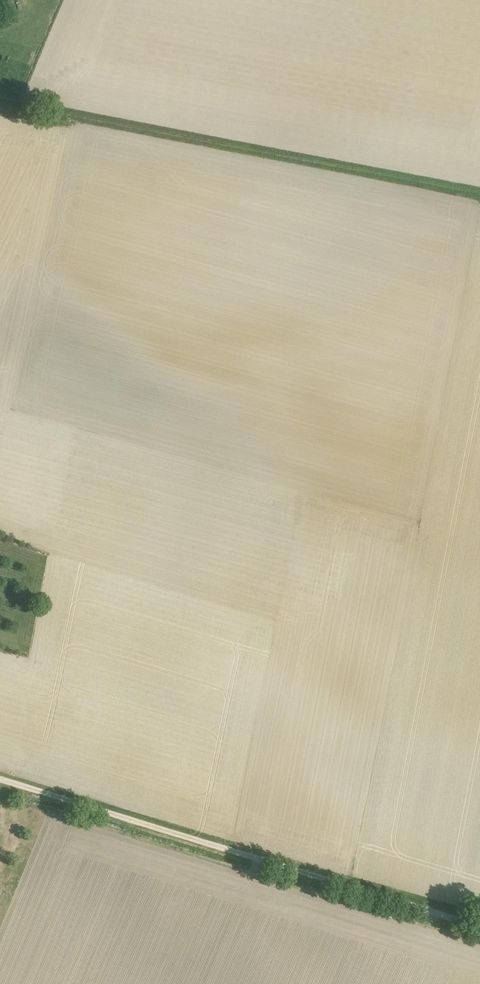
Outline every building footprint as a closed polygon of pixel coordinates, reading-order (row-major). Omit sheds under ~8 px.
[(0,3),(0,14),(12,13),(10,2),(0,3)]
